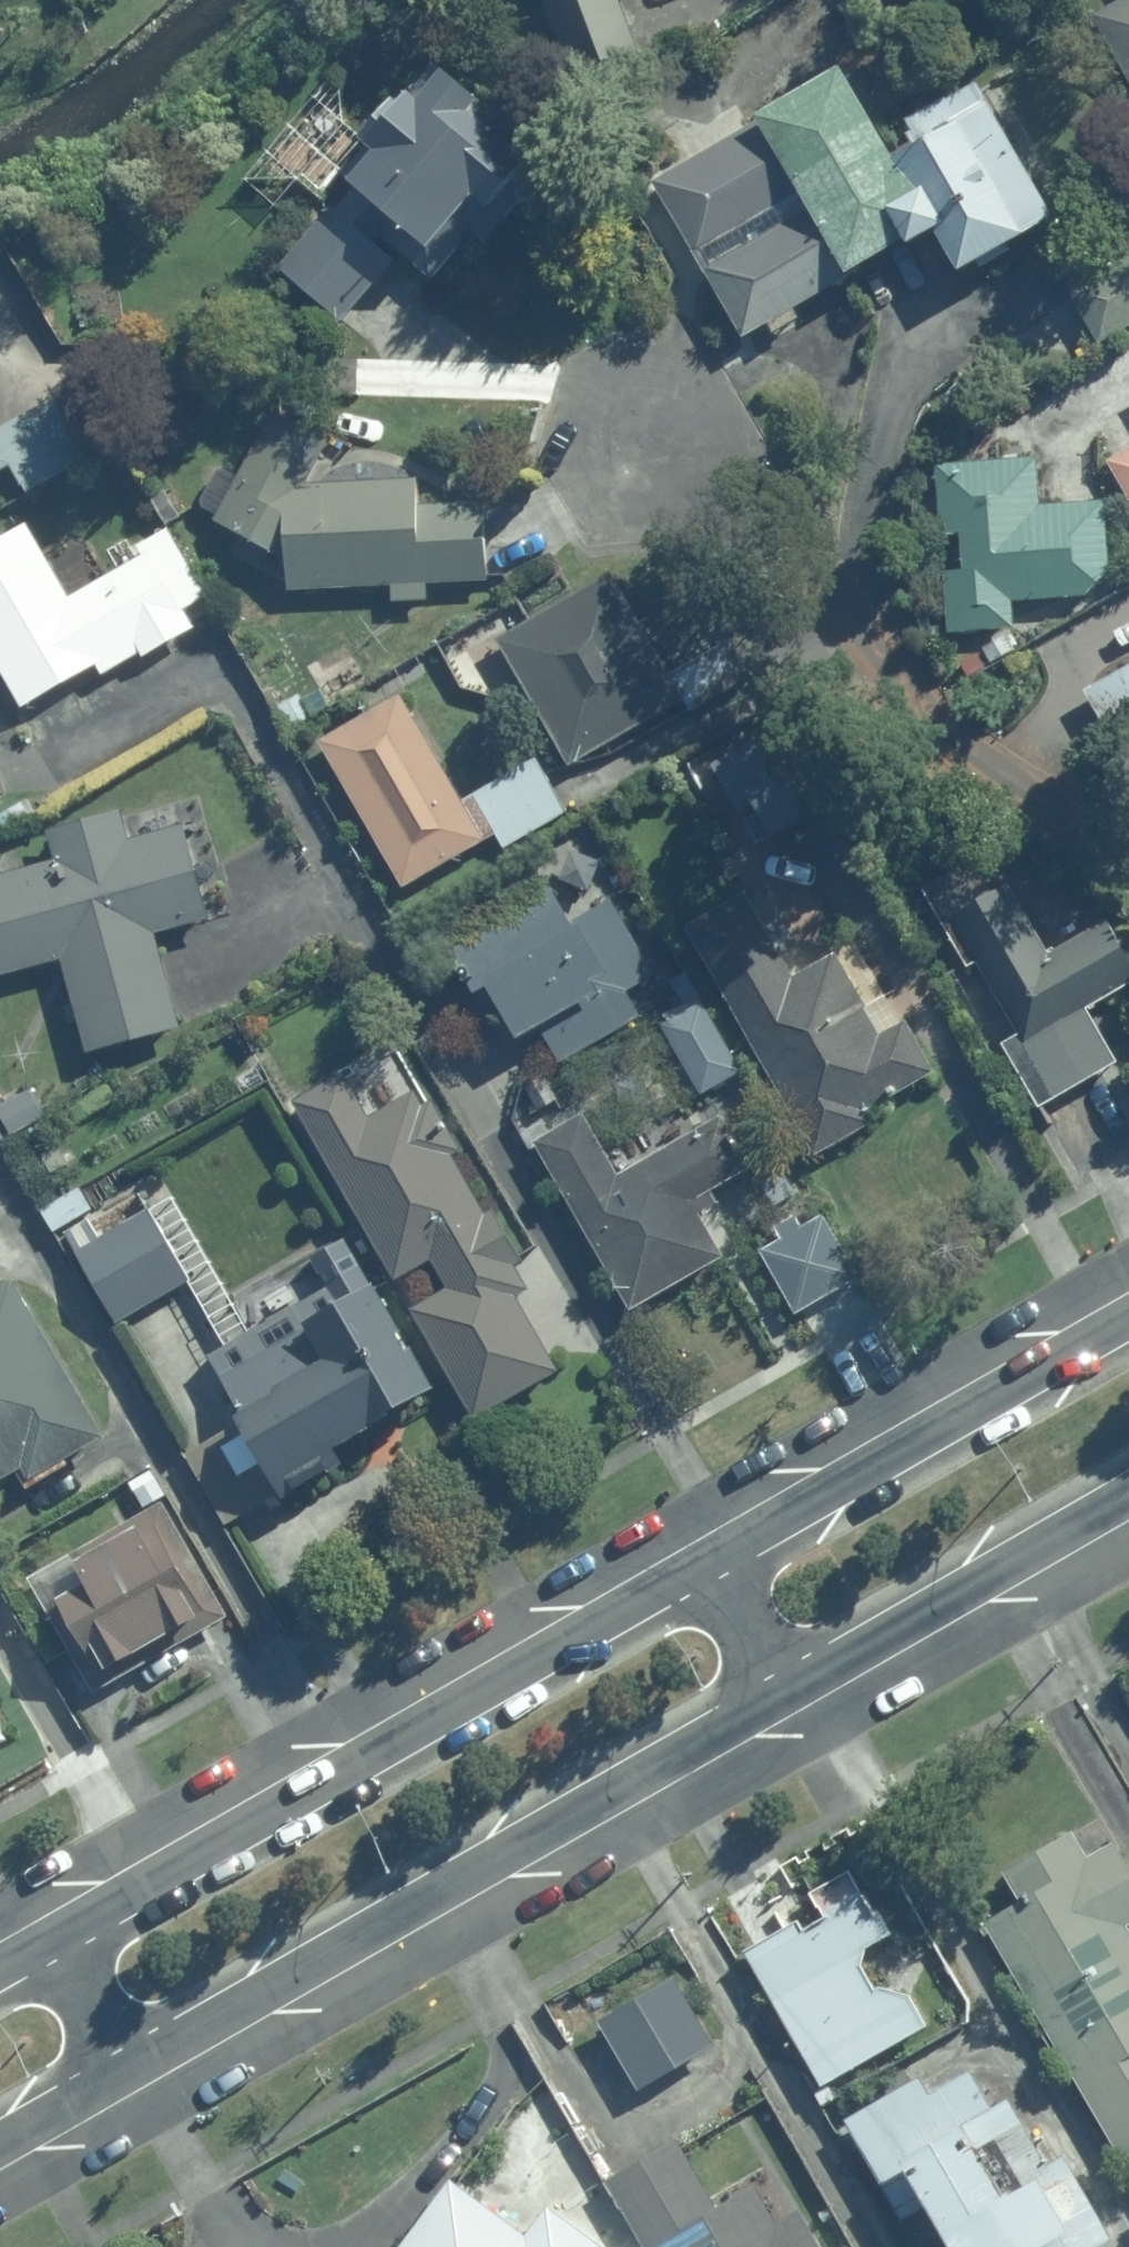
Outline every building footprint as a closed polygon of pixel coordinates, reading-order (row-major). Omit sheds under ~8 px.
[(575,75),(640,50),(622,0),(546,0),(575,75)] [(1095,14),(1128,77),(1128,0),(1121,0),(1095,14)] [(533,139),(440,56),(402,100),(394,92),(360,134),(370,143),(325,193),(335,208),(281,271),(343,320),(397,256),(378,239),(381,235),(435,277),(469,233),(485,245),(548,166),(527,148),(533,139)] [(851,63),(845,67),(759,112),(764,122),(719,145),(755,208),(810,208),(832,239),(921,188),(901,152),(851,63)] [(921,188),(832,239),(853,275),(914,239),(930,268),(958,258),(963,269),(1065,214),(996,95),(990,99),(980,82),(904,118),(918,141),(901,152),(921,188)] [(832,239),(810,208),(700,263),(744,336),(769,323),(775,329),(802,315),(799,306),(853,275),(832,239)] [(1069,289),(1098,341),(1128,324),(1128,260),(1069,289)] [(55,398),(0,428),(0,472),(10,466),(25,491),(85,455),(55,398)] [(492,579),(485,503),(485,501),(420,504),(419,476),(305,481),(330,439),(271,409),(236,475),(218,467),(197,507),(216,515),(215,518),(286,557),(289,585),(393,584),(394,599),(430,598),(428,582),(492,579)] [(969,444),(969,448),(936,463),(939,533),(961,533),(962,570),(943,571),(947,633),(1016,630),(1012,599),(1086,598),(1110,569),(1103,497),(1039,498),(1037,457),(989,454),(987,443),(969,444)] [(1109,459),(1128,497),(1128,448),(1109,459)] [(180,514),(165,488),(151,496),(167,522),(180,514)] [(24,707),(136,643),(144,656),(197,626),(152,549),(69,596),(27,523),(0,538),(0,666),(24,707)] [(671,672),(613,571),(497,638),(570,766),(686,698),(671,672)] [(692,710),(755,674),(733,639),(671,672),(686,698),(692,710)] [(1080,688),(1112,745),(1128,736),(1128,661),(1080,688)] [(462,799),(401,693),(319,741),(402,887),(497,834),(504,847),(568,811),(537,757),(462,799)] [(793,718),(713,765),(740,811),(756,803),(773,834),(838,800),(793,718)] [(61,958),(89,1051),(183,1026),(158,931),(212,918),(188,823),(131,837),(123,809),(46,829),(54,860),(18,867),(12,849),(0,852),(0,976),(61,958)] [(923,887),(968,968),(978,961),(1020,1032),(1004,1043),(1041,1106),(1121,1062),(1089,1007),(1128,985),(1128,949),(1113,919),(1050,952),(991,849),(923,887)] [(572,922),(552,886),(450,944),(493,1021),(507,1013),(522,1038),(542,1027),(562,1063),(643,1018),(629,993),(655,975),(612,899),(572,922)] [(747,894),(687,927),(815,1154),(874,1122),(867,1109),(936,1071),(893,990),(868,1005),(835,953),(814,965),(795,932),(775,944),(747,894)] [(741,1069),(703,999),(662,1021),(702,1095),(741,1069)] [(352,1097),(328,1051),(274,1082),(303,1137),(310,1133),(396,1282),(446,1251),(431,1222),(478,1196),(454,1153),(462,1149),(434,1099),(424,1105),(416,1089),(369,1115),(359,1094),(352,1097)] [(28,1089),(0,1105),(0,1121),(8,1138),(44,1118),(28,1089)] [(621,1172),(586,1111),(537,1139),(633,1308),(727,1255),(702,1212),(718,1203),(713,1189),(754,1166),(724,1113),(621,1172)] [(93,1209),(81,1188),(42,1210),(53,1233),(93,1209)] [(190,1280),(140,1190),(65,1232),(74,1252),(68,1256),(110,1325),(117,1321),(119,1324),(190,1280)] [(859,1277),(822,1215),(806,1225),(799,1215),(779,1227),(784,1236),(760,1251),(797,1313),(859,1277)] [(371,1286),(356,1260),(323,1276),(339,1302),(219,1372),(224,1384),(222,1386),(229,1399),(235,1395),(245,1413),(240,1414),(244,1420),(284,1492),(286,1498),(347,1463),(339,1446),(440,1388),(416,1343),(411,1346),(403,1332),(407,1330),(377,1282),(371,1286)] [(14,1280),(0,1288),(0,1480),(23,1466),(31,1479),(106,1436),(14,1280)] [(284,1492),(244,1420),(184,1453),(227,1525),(284,1492)] [(167,1493),(154,1469),(131,1481),(145,1505),(167,1493)] [(229,1615),(165,1502),(71,1553),(89,1581),(46,1607),(94,1693),(229,1615)] [(1005,1871),(1023,1903),(986,1922),(1124,2159),(1128,2157),(1128,1926),(1128,1924),(1128,1865),(1116,1843),(1089,1857),(1073,1832),(1005,1871)] [(799,1920),(746,1951),(824,2087),(930,2025),(911,1991),(879,1990),(864,1964),(869,1947),(886,1937),(851,1870),(813,1892),(828,1917),(804,1929),(799,1920)] [(847,2119),(904,2220),(930,2204),(955,2246),(1099,2246),(1114,2239),(1066,2158),(1050,2166),(1036,2142),(1042,2137),(1007,2075),(952,2066),(926,2082),(923,2077),(847,2119)] [(677,2138),(604,2180),(644,2246),(820,2246),(800,2211),(776,2223),(755,2187),(717,2207),(677,2138)] [(546,2205),(526,2232),(449,2176),(398,2246),(603,2246),(546,2205)]
